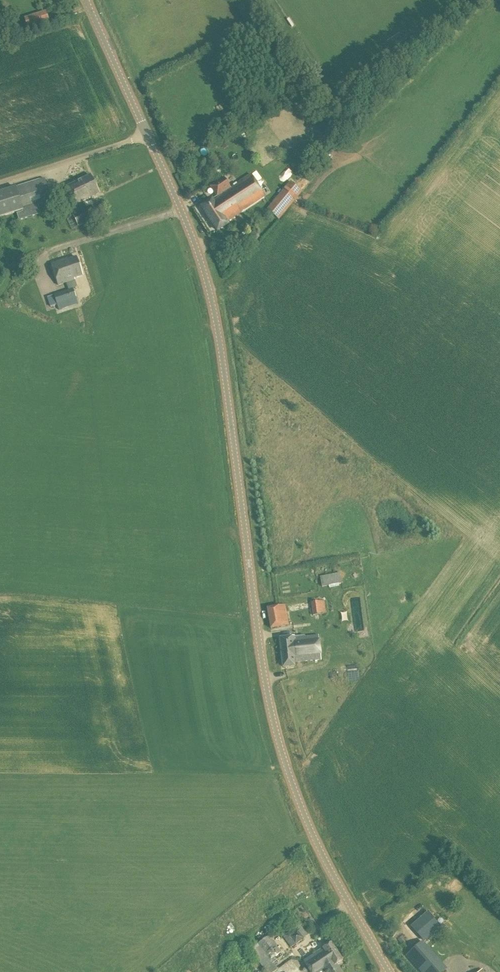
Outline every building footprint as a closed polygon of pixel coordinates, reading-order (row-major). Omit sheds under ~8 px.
[(46,11),(32,15),(36,30),(50,25),(46,11)] [(226,139),(220,143),(224,149),(230,145),(226,139)] [(265,196),(251,174),(228,189),(223,180),(212,187),(218,196),(202,207),(217,231),(227,224),(226,223),(241,213),(240,212),(265,196)] [(76,205),(99,193),(90,175),(67,187),(76,205)] [(38,205),(52,201),(45,179),(0,193),(0,218),(17,212),(19,220),(41,214),(38,205)] [(283,215),(302,191),(290,182),(271,205),(283,215)] [(78,227),(97,217),(91,205),(72,215),(78,227)] [(101,228),(108,225),(104,218),(98,221),(101,228)] [(245,251),(259,237),(252,229),(237,243),(245,251)] [(85,245),(89,255),(98,250),(94,241),(85,245)] [(83,276),(77,258),(69,261),(68,259),(51,265),(58,286),(75,280),(74,279),(83,276)] [(59,310),(78,304),(73,288),(54,295),(59,310)] [(22,313),(39,322),(43,314),(25,306),(22,313)] [(322,587),(342,583),(340,572),(320,576),(322,587)] [(326,614),(324,600),(311,602),(310,601),(288,605),(289,612),(311,608),(312,616),(326,614)] [(270,628),(288,625),(285,605),(267,608),(270,628)] [(307,636),(306,628),(298,629),(298,636),(280,638),(283,667),(295,665),(294,662),(321,659),(319,635),(307,636)] [(411,927),(422,939),(437,925),(422,908),(407,922),(411,927)] [(291,947),(307,935),(299,923),(282,935),(291,947)] [(278,969),(273,963),(283,955),(269,936),(250,950),(266,971),(274,971),(278,969)] [(337,964),(343,960),(332,942),(329,944),(328,943),(324,946),(325,947),(323,948),(323,949),(304,961),(306,965),(326,953),(334,966),(337,964)] [(446,969),(422,942),(407,955),(422,971),(442,971),(446,969)] [(337,964),(334,966),(326,953),(306,965),(311,971),(325,971),(326,971),(341,971),(337,964)]
